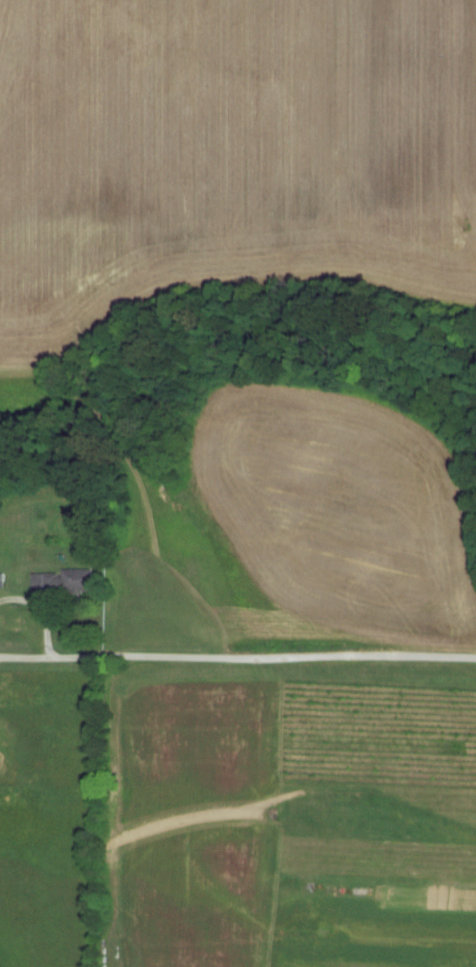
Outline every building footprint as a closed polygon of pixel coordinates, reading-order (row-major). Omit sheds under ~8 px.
[(37,591),(96,592),(96,570),(68,569),(67,574),(37,573),(37,591)]
